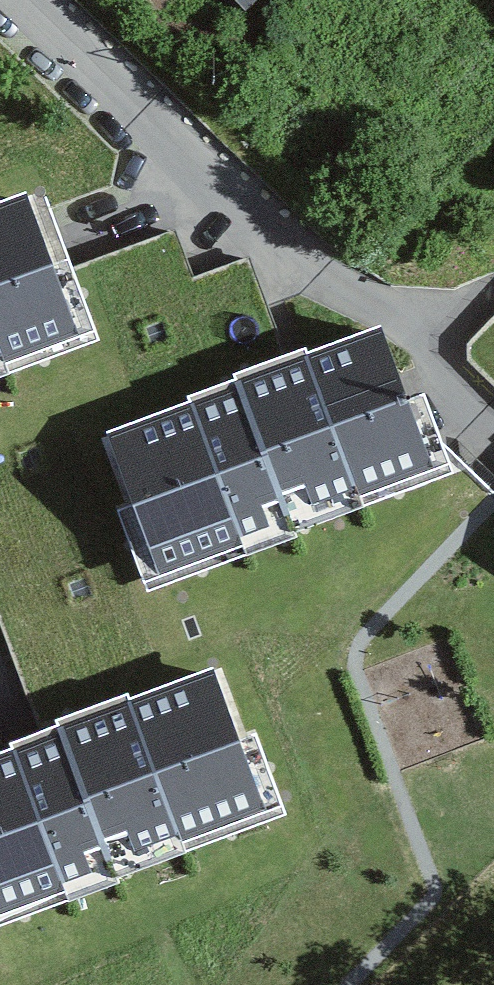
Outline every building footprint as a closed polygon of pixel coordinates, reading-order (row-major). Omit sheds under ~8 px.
[(25,204),(0,212),(0,366),(2,371),(76,345),(25,204)] [(437,478),(386,337),(312,363),(360,495),(363,504),(437,478)] [(360,495),(312,363),(310,355),(241,380),(243,385),(285,500),(308,491),(315,512),(360,495)] [(243,385),(189,405),(192,413),(240,549),(275,537),(269,520),(290,513),(285,500),(243,385)] [(240,549),(192,413),(109,442),(160,582),(243,552),(240,549)] [(262,820),(213,679),(139,704),(185,837),(188,846),(262,820)] [(185,837),(139,704),(137,697),(68,721),(70,726),(110,841),(133,833),(140,853),(185,837)] [(70,726),(15,745),(18,753),(65,890),(100,878),(94,862),(115,855),(110,841),(70,726)] [(18,753),(0,759),(0,917),(68,893),(65,890),(18,753)]
